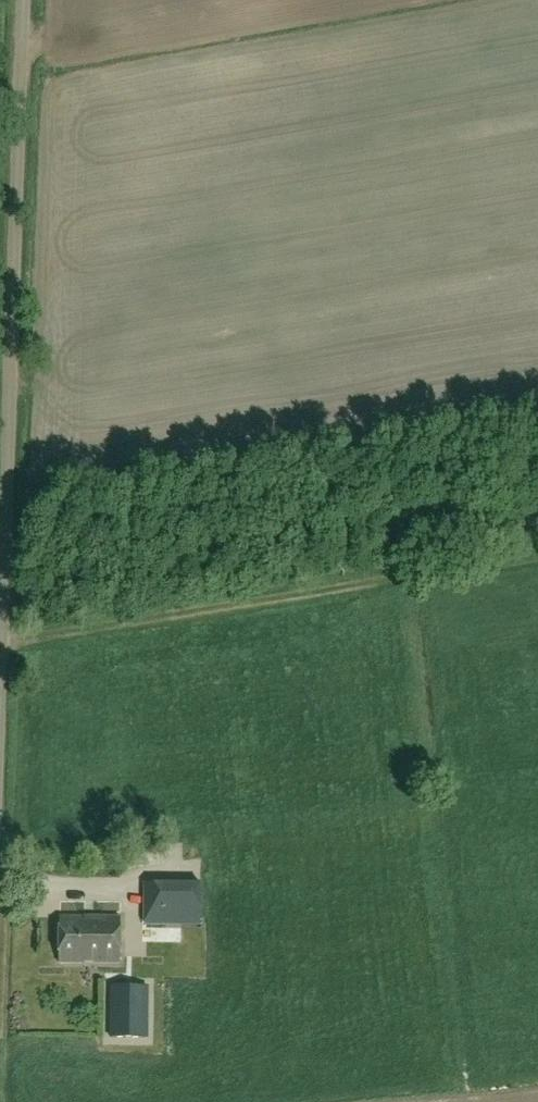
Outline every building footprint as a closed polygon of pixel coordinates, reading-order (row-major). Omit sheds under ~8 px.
[(201,923),(201,881),(146,880),(146,916),(141,916),(141,923),(201,923)] [(120,963),(121,917),(60,917),(59,962),(120,963)] [(147,1038),(147,986),(112,985),(112,1038),(147,1038)]
